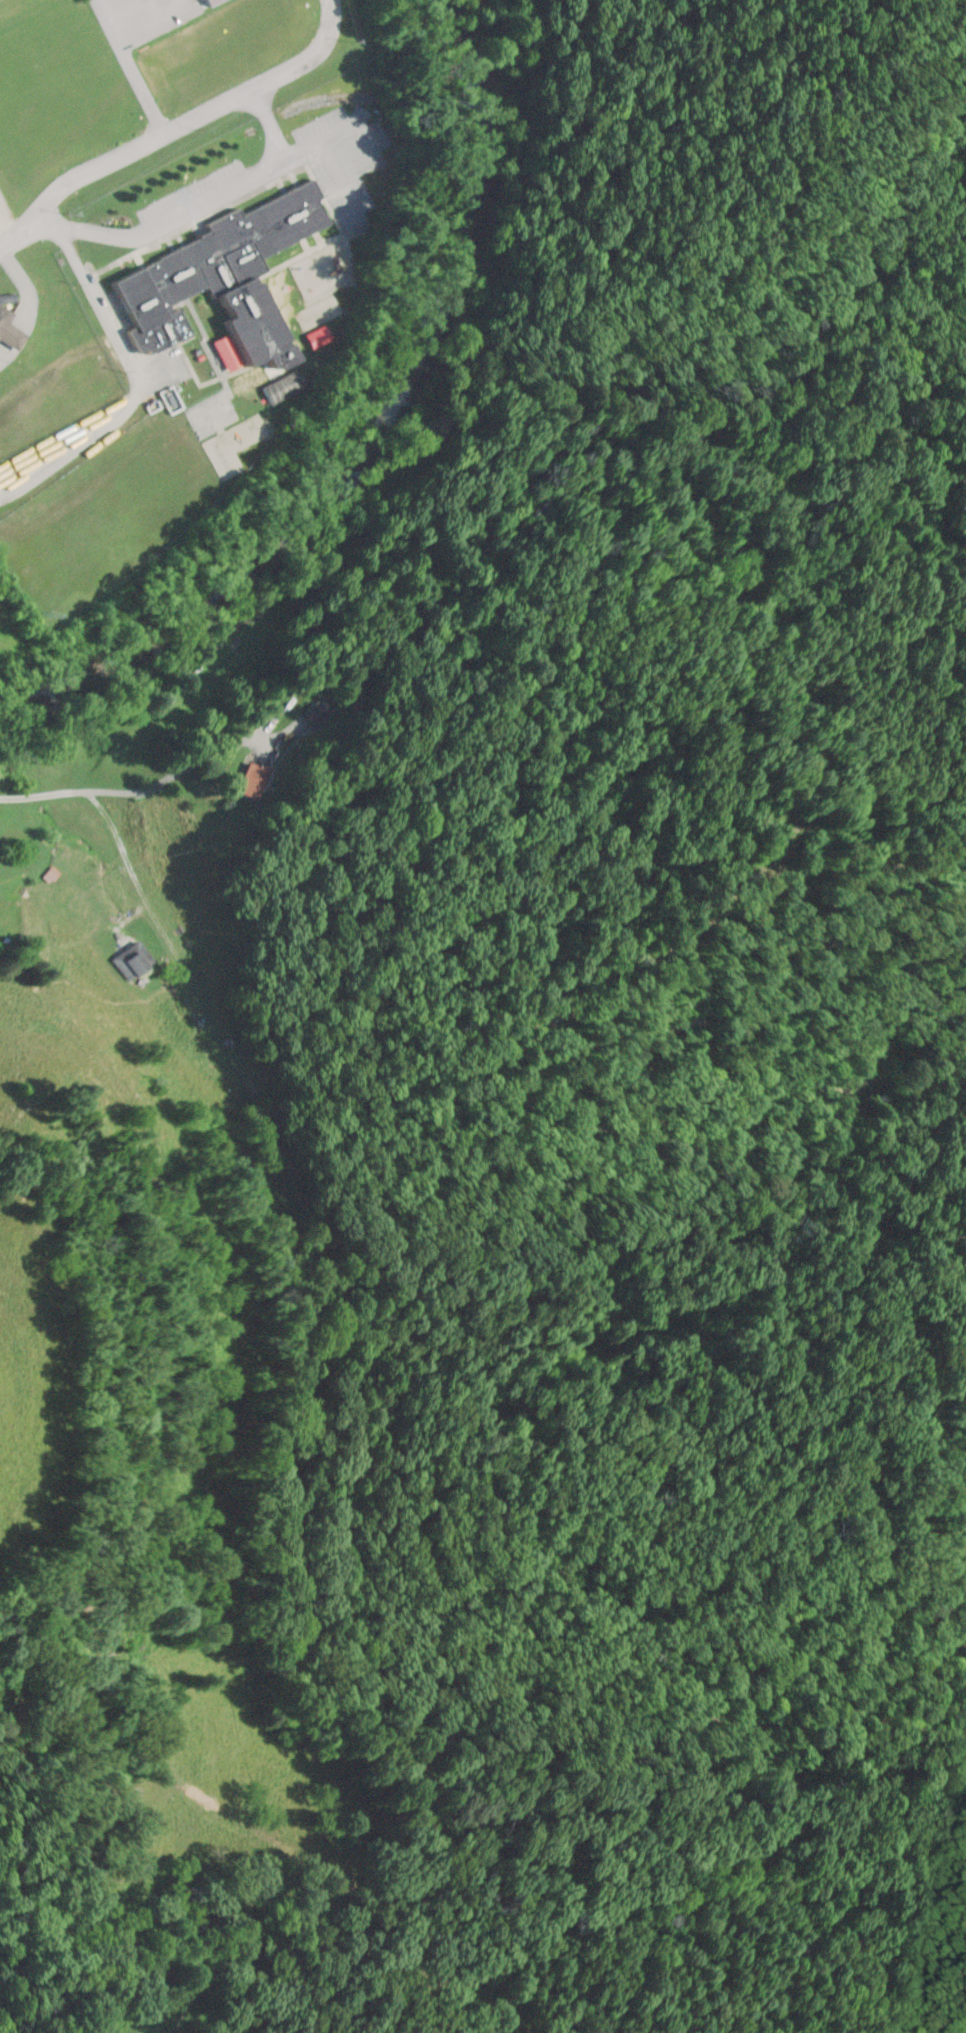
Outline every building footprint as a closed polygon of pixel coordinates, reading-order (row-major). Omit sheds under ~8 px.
[(103,277),(134,357),(192,335),(178,298),(205,288),(223,336),(211,341),(226,380),(288,357),(256,272),(261,271),(255,254),(326,227),(309,181),(201,222),(207,237),(103,277)] [(13,350),(23,334),(4,324),(11,313),(0,307),(0,343),(13,350)] [(269,406),(306,385),(297,368),(259,389),(269,406)] [(61,874),(53,866),(43,875),(51,884),(61,874)]
